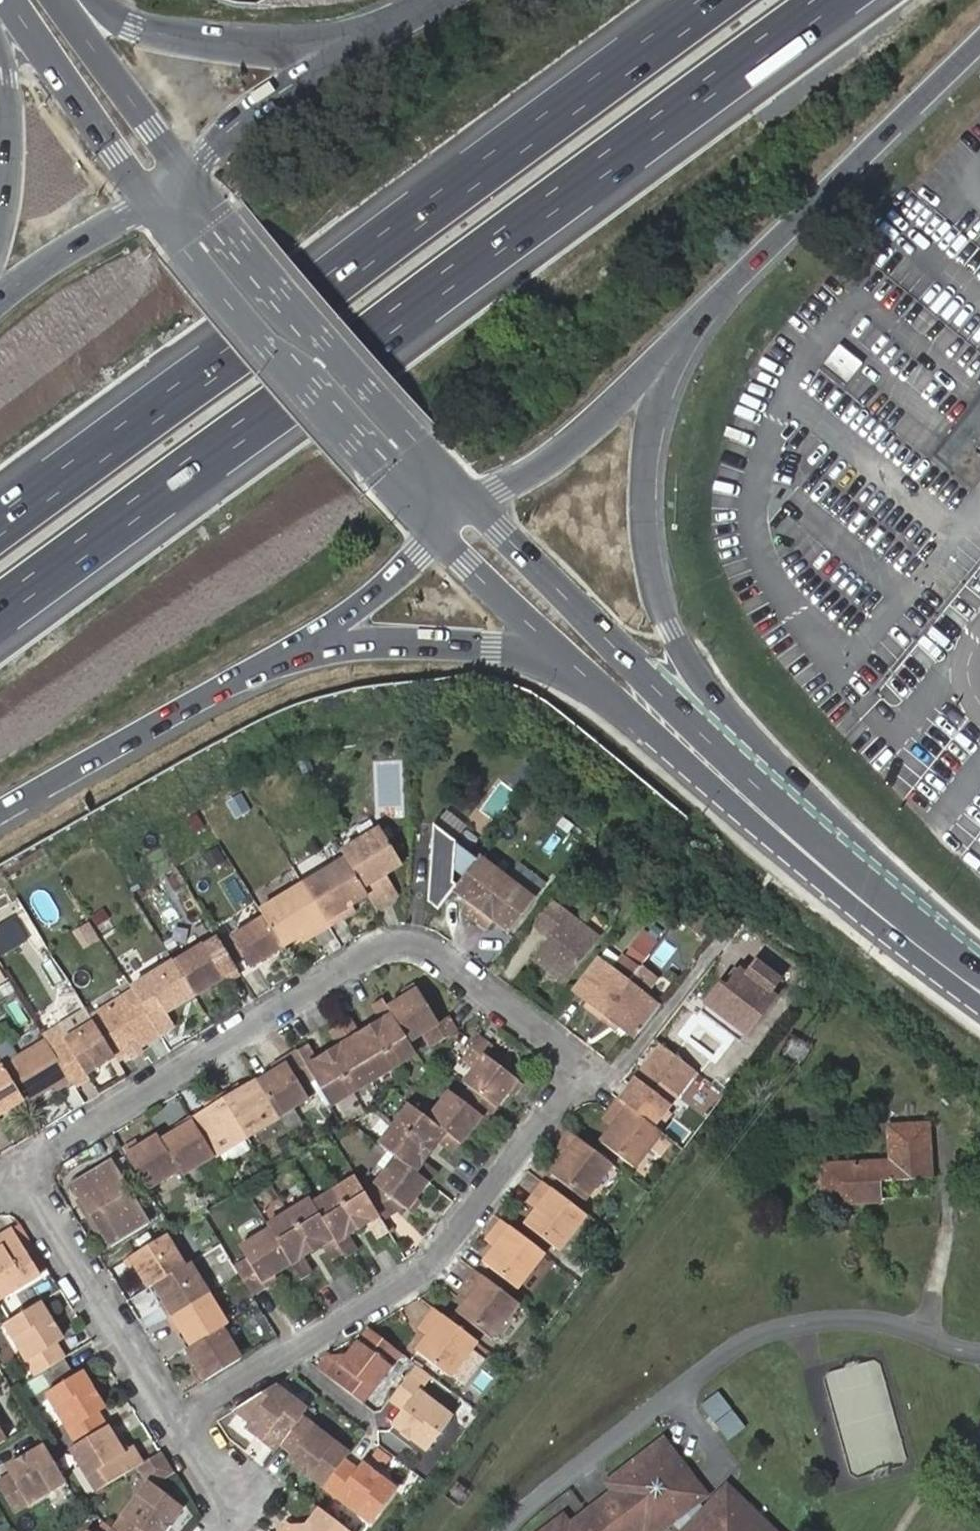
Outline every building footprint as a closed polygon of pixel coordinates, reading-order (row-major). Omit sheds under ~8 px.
[(951,248),(934,269),(958,289),(975,267),(951,248)] [(434,888),(449,899),(457,888),(481,857),(438,823),(434,888)] [(371,894),(377,905),(393,895),(380,875),(387,870),(403,860),(382,825),(344,849),(351,861),(371,894)] [(513,874),(485,853),(481,857),(457,888),(473,901),(467,910),(479,919),(513,874)] [(351,861),(308,887),(328,920),(354,905),(371,894),(351,861)] [(399,891),(387,870),(380,875),(393,895),(399,891)] [(541,895),(513,874),(479,919),(490,928),(497,919),(513,932),(541,895)] [(269,918),(285,945),(301,936),(328,920),(308,887),(266,913),(269,918)] [(449,899),(434,888),(432,900),(442,908),(449,899)] [(568,981),(602,937),(554,900),(536,924),(552,936),(536,956),(568,981)] [(328,920),(331,925),(357,910),(354,905),(328,920)] [(253,966),(285,945),(269,918),(226,943),(236,960),(246,954),(253,966)] [(305,941),(331,925),(328,920),(301,936),(305,941)] [(0,929),(0,938),(4,948),(20,942),(14,924),(0,929)] [(179,960),(198,993),(228,975),(231,978),(242,971),(236,960),(226,943),(221,935),(179,960)] [(728,976),(714,995),(754,1026),(782,989),(777,985),(788,972),(764,953),(753,967),(748,963),(735,981),(728,976)] [(625,955),(614,969),(631,981),(641,967),(625,955)] [(614,969),(598,957),(575,988),(591,1000),(607,1012),(631,981),(614,969)] [(137,987),(163,1031),(181,1021),(174,1009),(198,993),(179,960),(178,959),(135,985),(137,987)] [(639,1036),(663,1005),(647,994),(660,978),(643,965),(641,967),(631,981),(607,1012),(623,1024),(639,1036)] [(400,991),(404,996),(416,990),(412,983),(400,991)] [(118,1053),(120,1057),(133,1049),(145,1042),(163,1031),(137,987),(94,1013),(99,1021),(118,1053)] [(388,1006),(392,1013),(408,1040),(422,1033),(427,1042),(448,1029),(442,1019),(435,1023),(416,990),(404,996),(388,1006)] [(754,1026),(714,995),(708,1003),(748,1034),(754,1026)] [(607,1012),(591,1000),(587,1006),(603,1017),(607,1012)] [(619,1029),(623,1024),(607,1012),(603,1017),(619,1029)] [(350,1038),(372,1075),(414,1050),(408,1040),(392,1013),(350,1038)] [(335,1030),(342,1026),(338,1019),(331,1023),(335,1030)] [(75,1078),(78,1083),(93,1074),(91,1069),(118,1053),(99,1021),(70,1039),(56,1047),(75,1078)] [(49,1035),(51,1039),(56,1047),(70,1039),(63,1026),(49,1035)] [(346,1031),(342,1026),(335,1030),(338,1036),(346,1031)] [(305,1057),(316,1074),(331,1099),(372,1075),(350,1038),(346,1031),(338,1036),(315,1051),(305,1057)] [(307,1038),(297,1044),(301,1051),(311,1045),(307,1038)] [(27,1098),(28,1100),(58,1083),(60,1087),(75,1078),(56,1047),(51,1039),(20,1057),(7,1065),(7,1066),(27,1098)] [(7,1065),(20,1057),(9,1040),(0,1045),(0,1054),(7,1065)] [(145,1042),(133,1049),(137,1055),(149,1048),(145,1042)] [(509,1093),(518,1081),(489,1057),(493,1051),(483,1043),(468,1063),(478,1070),(467,1086),(473,1090),(498,1109),(509,1093)] [(279,1063),(259,1076),(279,1110),(312,1091),(305,1080),(316,1074),(305,1057),(301,1051),(297,1044),(285,1052),(288,1058),(279,1063)] [(668,1108),(697,1070),(663,1044),(621,1098),(623,1100),(659,1129),(673,1112),(668,1108)] [(311,1045),(301,1051),(305,1057),(315,1051),(311,1045)] [(276,1057),(279,1063),(288,1058),(285,1052),(276,1057)] [(0,1070),(0,1119),(5,1116),(2,1113),(27,1098),(7,1066),(0,1070)] [(279,1110),(259,1076),(241,1086),(227,1094),(251,1135),(282,1116),(279,1110)] [(227,1094),(241,1086),(237,1080),(224,1089),(227,1094)] [(524,1085),(518,1081),(509,1093),(515,1097),(524,1085)] [(206,1100),(209,1106),(227,1094),(224,1089),(206,1100)] [(498,1109),(473,1090),(464,1101),(455,1094),(433,1122),(450,1135),(455,1139),(464,1145),(478,1126),(485,1116),(489,1120),(498,1109)] [(209,1106),(194,1115),(217,1153),(217,1155),(251,1135),(227,1094),(209,1106)] [(636,1167),(663,1132),(659,1129),(623,1100),(613,1113),(622,1119),(616,1127),(604,1142),(636,1167)] [(450,1135),(433,1122),(412,1107),(380,1147),(396,1159),(418,1175),(425,1166),(441,1146),(450,1135)] [(607,1120),(616,1127),(622,1119),(613,1113),(607,1120)] [(194,1115),(194,1114),(179,1123),(182,1129),(165,1139),(182,1167),(185,1172),(217,1153),(194,1115)] [(483,1129),(489,1120),(485,1116),(478,1126),(483,1129)] [(877,1178),(929,1176),(927,1125),(889,1127),(891,1161),(821,1165),(823,1205),(879,1202),(878,1198),(877,1178)] [(139,1139),(126,1148),(146,1181),(149,1186),(182,1167),(165,1139),(162,1133),(142,1145),(139,1139)] [(588,1199),(615,1164),(573,1133),(563,1145),(574,1153),(568,1160),(556,1175),(588,1199)] [(455,1139),(450,1135),(441,1146),(447,1150),(455,1139)] [(456,1156),(464,1145),(455,1139),(447,1150),(456,1156)] [(295,1143),(286,1148),(291,1157),(301,1152),(295,1143)] [(558,1152),(568,1160),(574,1153),(563,1145),(558,1152)] [(96,1211),(133,1189),(113,1157),(76,1179),(87,1195),(96,1211)] [(418,1175),(396,1159),(375,1185),(378,1188),(368,1194),(383,1220),(403,1209),(410,1214),(419,1201),(431,1185),(424,1180),(418,1175)] [(430,1170),(425,1166),(418,1175),(424,1180),(430,1170)] [(440,1178),(430,1170),(424,1180),(431,1185),(433,1187),(440,1178)] [(383,1220),(368,1194),(356,1175),(315,1199),(338,1236),(343,1244),(353,1238),(376,1224),(383,1220)] [(929,1195),(929,1176),(877,1178),(878,1198),(929,1195)] [(561,1248),(589,1214),(548,1183),(537,1197),(546,1203),(541,1209),(530,1225),(561,1248)] [(153,1219),(133,1189),(96,1211),(107,1228),(116,1242),(153,1219)] [(267,1221),(270,1227),(293,1263),(304,1256),(328,1242),(338,1236),(315,1199),(312,1194),(267,1221)] [(92,1213),(96,1211),(87,1195),(83,1198),(92,1213)] [(533,1203),(541,1209),(546,1203),(537,1197),(533,1203)] [(425,1204),(419,1201),(410,1214),(414,1218),(425,1204)] [(107,1228),(96,1211),(92,1213),(102,1230),(107,1228)] [(387,1226),(383,1220),(376,1224),(380,1230),(387,1226)] [(520,1287),(547,1252),(505,1220),(495,1233),(504,1240),(500,1247),(487,1263),(520,1287)] [(392,1235),(387,1226),(380,1230),(385,1240),(392,1235)] [(236,1264),(253,1292),(262,1286),(259,1282),(272,1274),(293,1263),(270,1227),(241,1244),(248,1257),(236,1264)] [(48,1272),(22,1228),(10,1235),(37,1279),(48,1272)] [(490,1239),(500,1247),(504,1240),(495,1233),(490,1239)] [(170,1234),(130,1258),(138,1270),(142,1268),(151,1285),(158,1281),(188,1264),(170,1234)] [(0,1254),(0,1289),(5,1286),(10,1295),(37,1279),(10,1235),(0,1241),(0,1248),(3,1253),(0,1254)] [(333,1250),(343,1244),(338,1236),(328,1242),(333,1250)] [(356,1244),(353,1238),(343,1244),(346,1250),(356,1244)] [(346,1250),(343,1244),(333,1250),(339,1260),(348,1254),(346,1250)] [(362,1253),(356,1244),(346,1250),(348,1254),(351,1259),(362,1253)] [(309,1263),(304,1256),(293,1263),(297,1270),(309,1263)] [(164,1303),(172,1316),(211,1293),(192,1261),(188,1264),(158,1281),(169,1299),(164,1303)] [(314,1272),(309,1263),(297,1270),(303,1280),(314,1272)] [(492,1336),(520,1301),(479,1269),(469,1283),(478,1291),(473,1296),(461,1312),(492,1336)] [(259,1282),(262,1286),(275,1280),(272,1274),(259,1282)] [(464,1289),(473,1296),(478,1291),(469,1283),(464,1289)] [(10,1295),(5,1286),(0,1289),(0,1301),(10,1295)] [(185,1327),(195,1344),(227,1326),(231,1324),(211,1293),(172,1316),(180,1330),(185,1327)] [(40,1305),(6,1327),(37,1376),(62,1360),(53,1346),(61,1341),(40,1305)] [(454,1376),(481,1340),(440,1308),(428,1322),(437,1329),(432,1336),(421,1351),(454,1376)] [(423,1329),(432,1336),(437,1329),(428,1322),(423,1329)] [(194,1363),(204,1381),(244,1356),(227,1326),(195,1344),(192,1347),(199,1360),(194,1363)] [(364,1400),(401,1351),(372,1328),(341,1367),(328,1356),(320,1367),(364,1400)] [(415,1373),(396,1397),(409,1407),(399,1420),(431,1445),(454,1414),(422,1389),(427,1382),(415,1373)] [(51,1395),(80,1445),(107,1429),(99,1413),(106,1409),(85,1374),(51,1395)] [(311,1410),(276,1384),(235,1409),(256,1423),(251,1430),(280,1451),(285,1446),(304,1420),(311,1410)] [(727,1439),(744,1424),(713,1389),(696,1405),(727,1439)] [(351,1455),(304,1420),(285,1446),(299,1456),(295,1462),(328,1487),(346,1462),(351,1455)] [(107,1429),(80,1445),(78,1446),(88,1461),(83,1464),(100,1492),(143,1466),(134,1450),(126,1454),(110,1427),(107,1429)] [(658,1515),(672,1530),(757,1530),(750,1524),(747,1527),(729,1509),(733,1506),(715,1488),(692,1511),(680,1498),(688,1493),(650,1442),(599,1481),(606,1491),(556,1528),(548,1518),(531,1530),(616,1530),(629,1522),(636,1530),(637,1530),(658,1515)] [(88,1461),(78,1446),(73,1448),(83,1464),(88,1461)] [(48,1449),(14,1470),(19,1480),(5,1488),(20,1513),(69,1484),(48,1449)] [(154,1487),(172,1477),(160,1458),(143,1468),(154,1487)] [(346,1462),(328,1487),(375,1521),(398,1489),(366,1465),(361,1472),(346,1462)] [(154,1487),(147,1482),(123,1513),(118,1509),(108,1523),(119,1530),(162,1530),(180,1508),(154,1487)] [(321,1505),(302,1530),(345,1530),(349,1526),(321,1505)] [(108,1523),(101,1530),(119,1530),(108,1523)]
